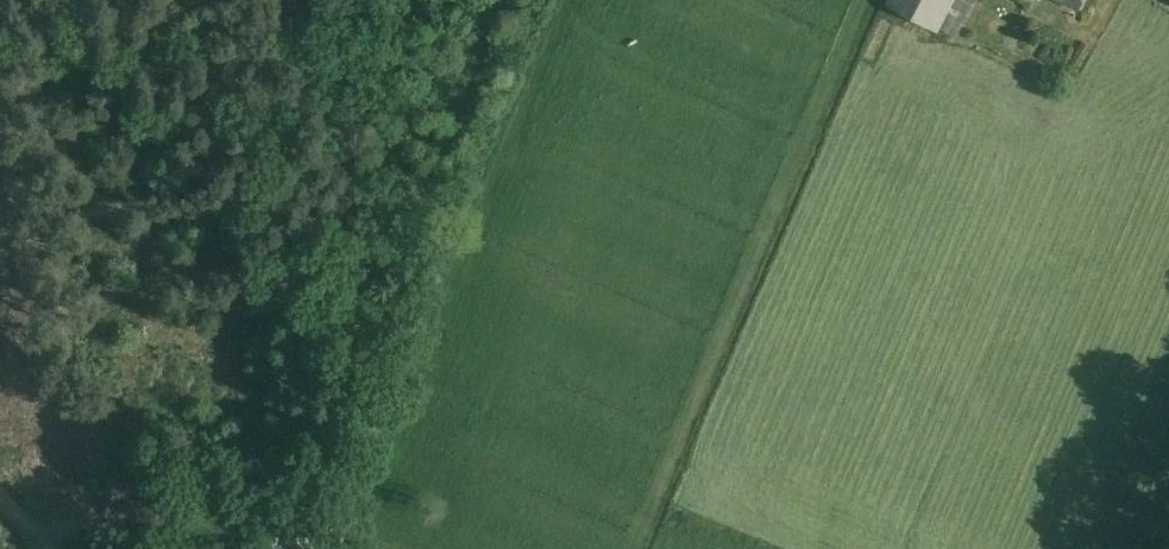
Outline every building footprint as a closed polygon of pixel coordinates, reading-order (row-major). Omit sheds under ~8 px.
[(957,0),(887,0),(885,4),(939,32),(957,0)] [(1078,11),(1084,0),(1059,0),(1078,11)] [(257,539),(263,548),(303,548),(296,537),(284,545),(274,529),(257,539)]
